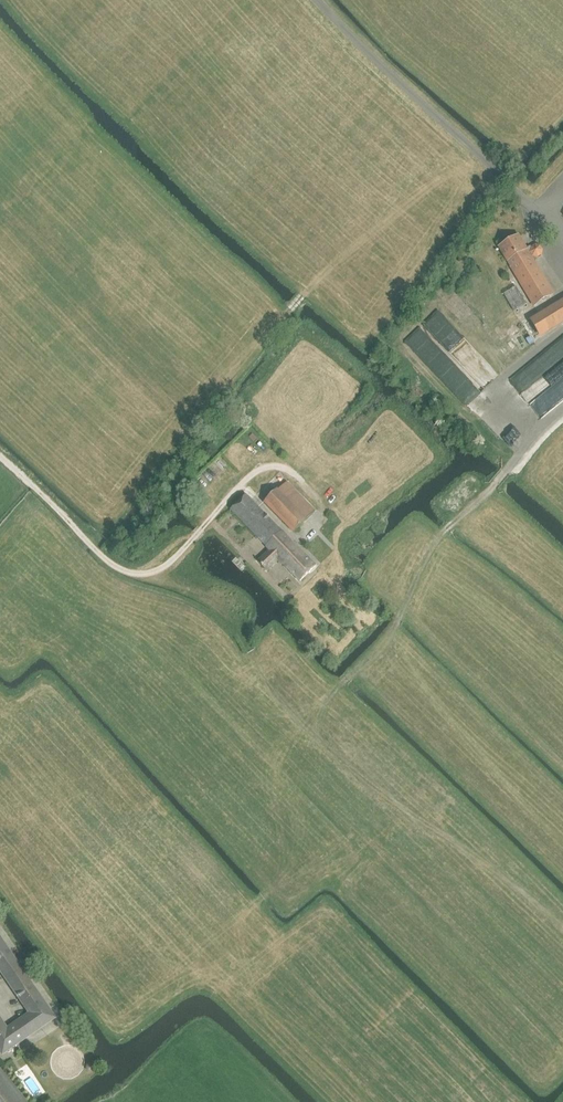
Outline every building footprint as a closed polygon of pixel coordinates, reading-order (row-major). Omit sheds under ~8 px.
[(536,245),(528,250),(520,237),(501,248),(534,305),(553,294),(531,255),(538,258),(542,255),(543,250),(541,246),(536,245)] [(562,324),(562,300),(530,320),(540,338),(562,324)] [(313,515),(285,486),(283,484),(265,502),(294,533),(313,515)] [(231,510),(241,520),(270,550),(259,561),(268,570),(279,559),(300,581),(316,566),(247,495),(231,510)] [(31,1014),(7,1030),(0,1021),(0,1050),(2,1053),(53,1018),(0,940),(0,969),(31,1014)] [(0,1070),(0,1101),(27,1101),(0,1070)]
